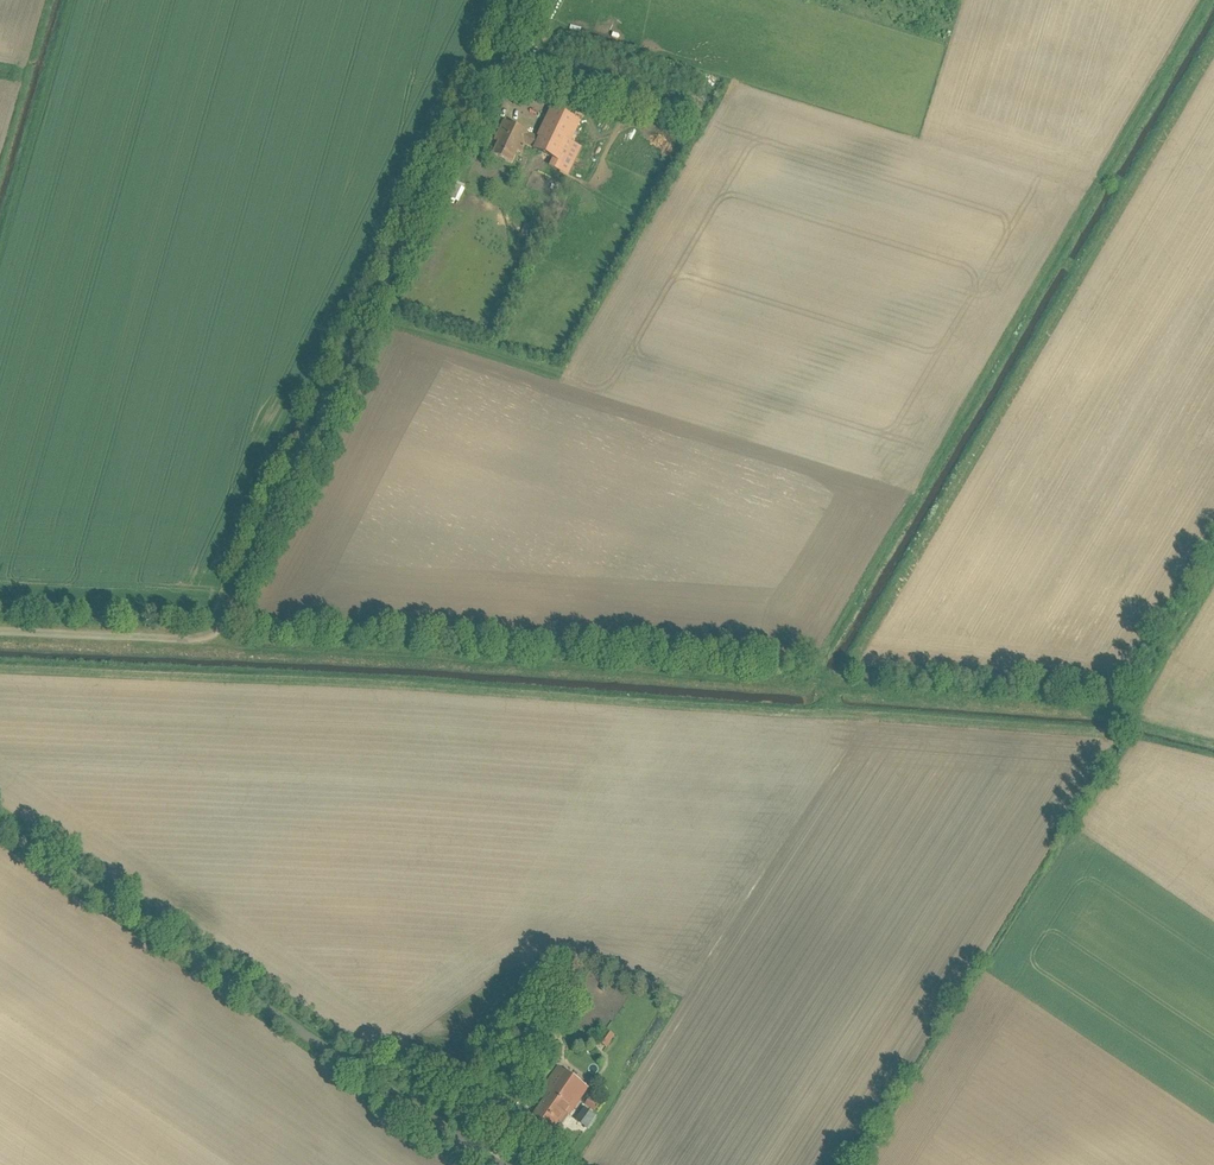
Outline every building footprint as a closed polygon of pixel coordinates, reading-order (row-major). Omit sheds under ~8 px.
[(550,109),(537,138),(537,139),(538,140),(533,151),(532,152),(552,161),(549,169),(571,179),(584,149),(573,144),(582,124),(550,109)] [(537,138),(503,121),(493,142),(498,144),(492,156),(511,165),(517,153),(522,155),(525,147),(533,151),(538,140),(537,139),(537,138)] [(457,206),(465,187),(455,182),(446,201),(457,206)] [(607,1050),(615,1038),(607,1033),(599,1045),(607,1050)] [(589,1090),(558,1068),(532,1104),(539,1109),(532,1120),(552,1134),(559,1125),(562,1127),(589,1090)] [(520,1103),(508,1094),(500,1106),(512,1115),(520,1103)] [(596,1118),(583,1110),(574,1123),(587,1132),(596,1118)]
